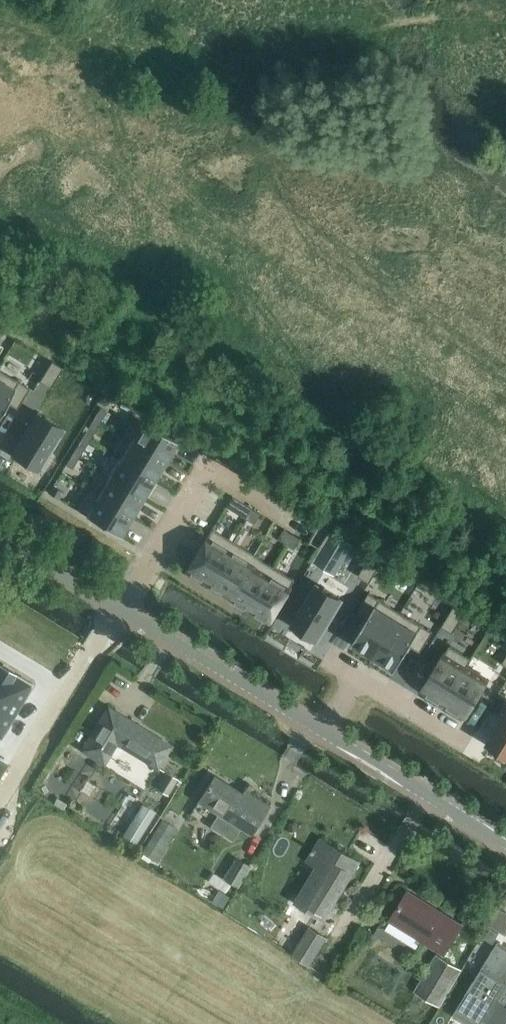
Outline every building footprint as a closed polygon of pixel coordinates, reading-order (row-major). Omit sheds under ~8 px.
[(40,381),(51,388),(63,367),(52,360),(40,381)] [(7,402),(17,408),(30,388),(0,370),(0,413),(7,402)] [(101,407),(95,417),(103,422),(109,412),(101,407)] [(13,453),(38,468),(62,429),(38,414),(13,453)] [(103,422),(95,417),(88,427),(96,432),(103,422)] [(132,440),(167,461),(178,441),(144,420),(132,440)] [(121,458),(155,479),(167,461),(132,440),(121,458)] [(78,443),(72,454),(80,459),(87,448),(78,443)] [(80,459),(72,454),(66,464),(74,469),(80,459)] [(110,477),(144,498),(155,479),(121,458),(110,477)] [(98,495),(133,516),(144,498),(110,477),(98,495)] [(59,498),(64,491),(53,485),(49,492),(59,498)] [(87,514),(121,535),(133,516),(98,495),(87,514)] [(248,519),(254,509),(247,505),(241,515),(248,519)] [(261,513),(254,509),(248,519),(254,523),(261,513)] [(212,528),(186,571),(208,584),(234,541),(212,528)] [(289,544),(295,534),(288,530),(282,540),(289,544)] [(332,533),(319,554),(340,566),(352,546),(332,533)] [(302,538),(295,534),(289,544),(295,548),(302,538)] [(234,541),(208,584),(228,597),(254,554),(234,541)] [(254,554),(228,597),(249,609),(275,566),(254,554)] [(359,576),(371,582),(383,562),(372,555),(359,576)] [(275,566),(249,609),(270,622),(296,579),(275,566)] [(294,624),(318,639),(342,599),(318,584),(294,624)] [(368,619),(353,644),(374,657),(402,612),(370,592),(357,613),(368,619)] [(442,626),(454,633),(466,612),(455,606),(442,626)] [(402,612),(374,657),(396,670),(410,646),(421,652),(433,631),(402,612)] [(423,691),(444,704),(468,666),(446,653),(423,691)] [(8,669),(0,664),(0,682),(8,669)] [(468,666),(444,704),(466,717),(489,679),(468,666)] [(0,682),(0,736),(2,737),(34,684),(8,669),(0,682)] [(157,767),(171,745),(108,707),(82,749),(104,763),(117,743),(157,767)] [(505,753),(505,715),(489,743),(505,753)] [(178,778),(167,771),(157,788),(168,794),(178,778)] [(251,834),(270,805),(247,791),(251,784),(250,784),(242,795),(213,777),(198,801),(218,813),(210,826),(233,841),(241,828),(251,834)] [(138,859),(147,864),(150,859),(156,863),(178,830),(162,820),(141,853),(142,853),(138,859)] [(333,845),(331,847),(321,840),(322,838),(321,838),(314,849),(312,851),(313,852),(307,861),(327,873),(321,884),(317,882),(302,906),(324,920),(337,899),(336,899),(340,891),(342,892),(360,861),(333,845)] [(238,886),(250,866),(236,857),(224,878),(238,886)] [(231,896),(215,886),(208,898),(224,907),(231,896)] [(390,920),(391,920),(393,918),(423,937),(422,939),(444,953),(462,924),(431,905),(429,908),(406,894),(390,920)] [(500,906),(489,925),(505,936),(505,910),(500,906)] [(477,923),(467,917),(462,925),(472,932),(477,923)] [(494,943),(500,932),(489,926),(483,936),(494,943)] [(310,965),(327,937),(310,927),(293,954),(310,965)] [(497,944),(456,1011),(457,1018),(463,1023),(466,1023),(502,1023),(505,1018),(505,950),(497,944)] [(415,991),(439,1005),(461,969),(437,955),(415,991)]
